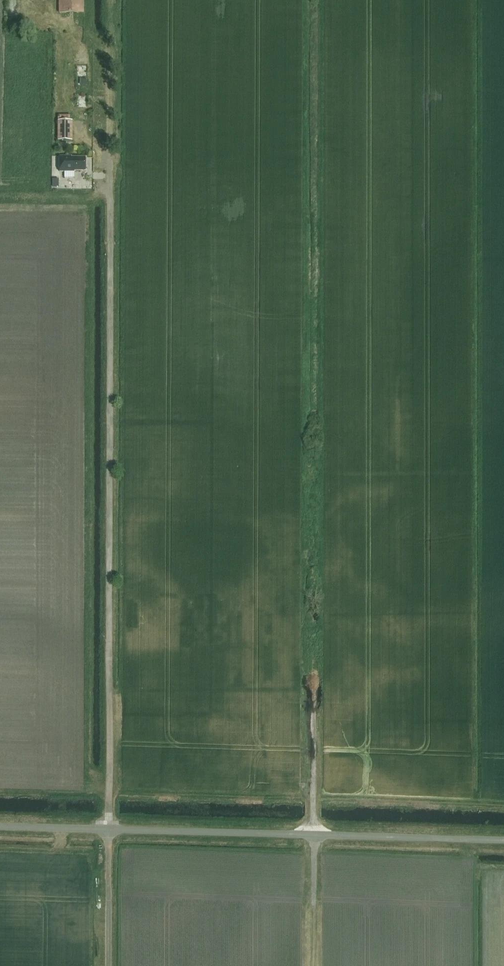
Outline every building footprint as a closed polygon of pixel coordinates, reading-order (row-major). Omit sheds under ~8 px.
[(61,13),(86,13),(86,0),(61,0),(61,13)] [(74,141),(74,121),(59,121),(59,141),(74,141)] [(86,172),(86,159),(75,159),(75,157),(60,157),(60,173),(75,173),(75,172),(86,172)]
